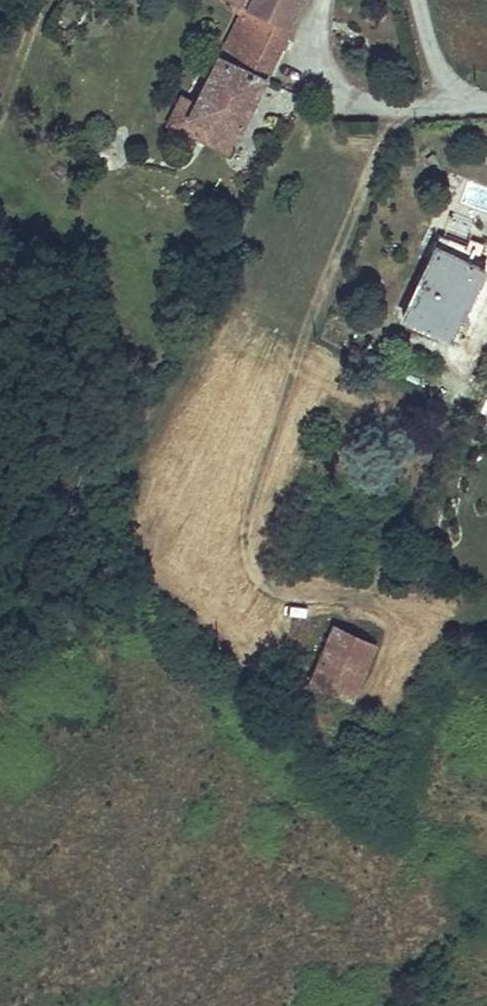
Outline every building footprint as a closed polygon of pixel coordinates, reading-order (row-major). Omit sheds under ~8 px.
[(237,4),(235,9),(240,11),(195,103),(188,117),(205,125),(212,136),(223,133),(237,140),(302,0),(229,0),(237,4)] [(168,128),(228,156),(237,140),(223,133),(212,136),(205,125),(188,117),(195,103),(183,97),(168,128)] [(438,236),(402,317),(449,340),(480,273),(467,267),(475,248),(438,236)] [(335,627),(309,682),(352,701),(376,646),(335,627)]
